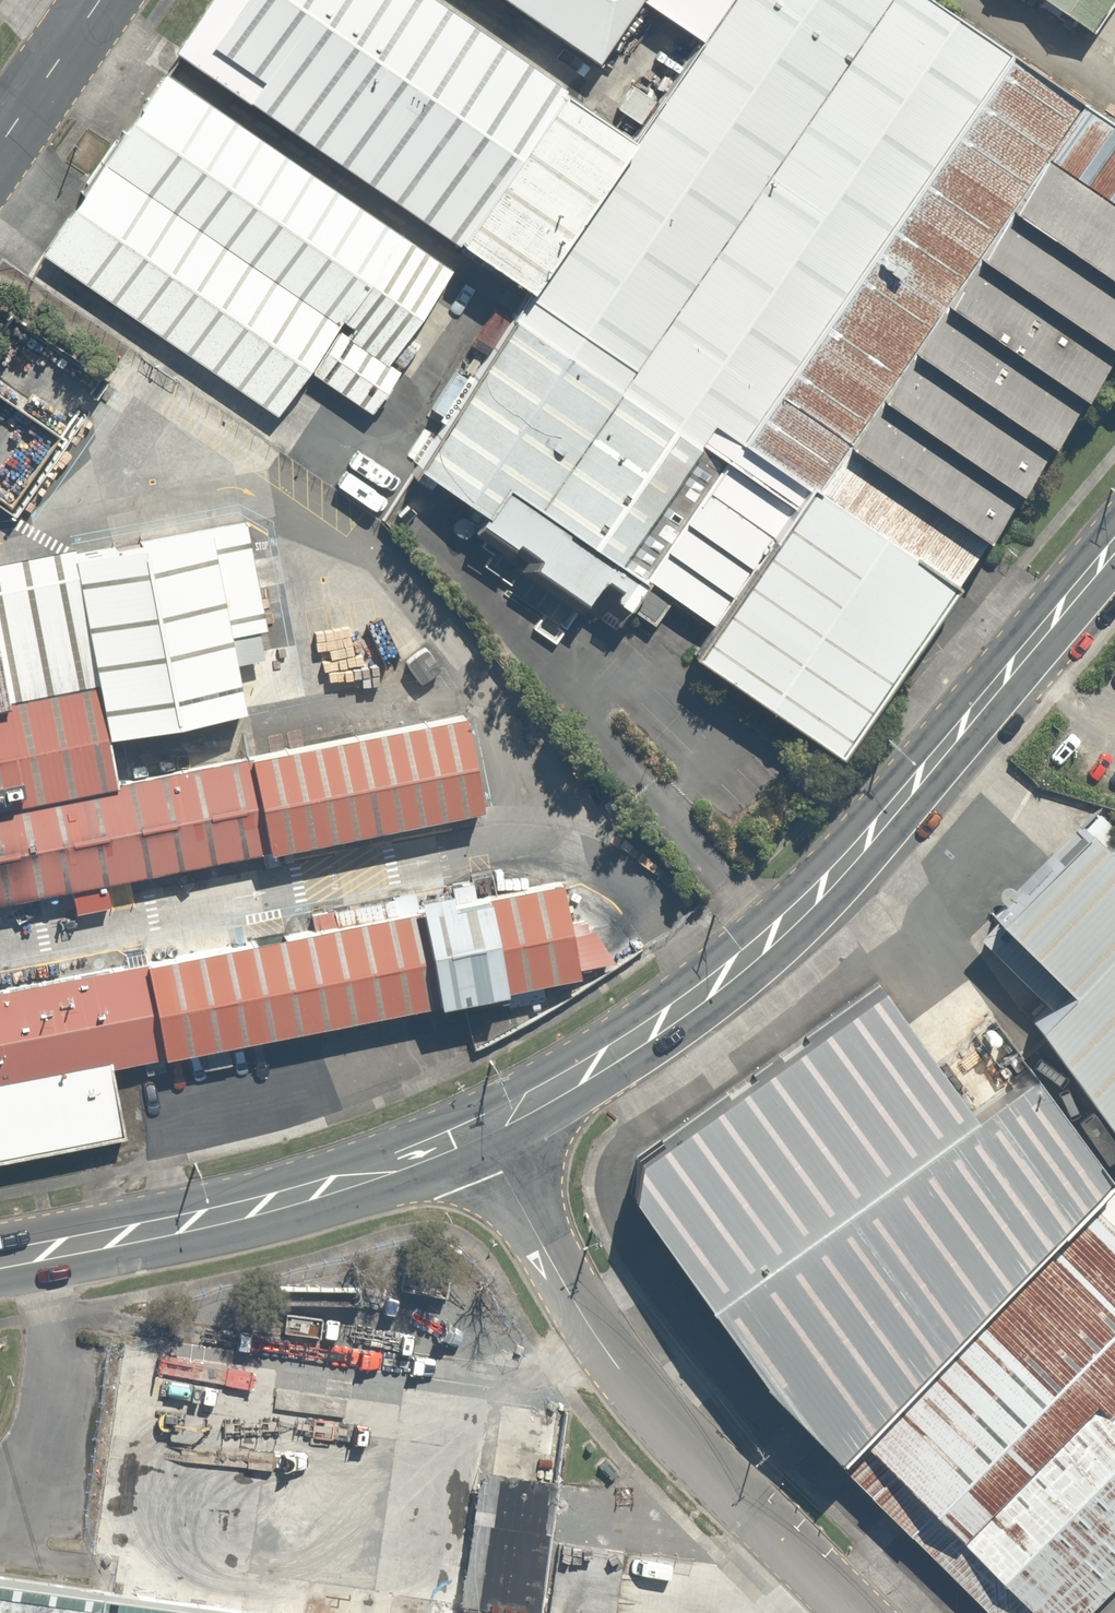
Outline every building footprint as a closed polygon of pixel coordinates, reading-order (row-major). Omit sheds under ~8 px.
[(433,0),(214,0),(178,54),(535,297),(640,144),(433,0)] [(1009,57),(926,0),(739,0),(709,44),(640,144),(535,297),(415,471),(490,522),(485,530),(519,554),(523,549),(543,562),(537,570),(593,609),(612,582),(628,593),(622,603),(634,611),(652,585),(646,581),(1009,57)] [(647,0),(506,0),(602,66),(645,4),(647,0)] [(739,0),(647,0),(645,4),(709,44),(739,0)] [(1060,27),(1079,0),(1022,0),(1060,27)] [(718,630),(1081,103),(1009,57),(646,581),(652,585),(675,601),(718,630)] [(390,366),(454,273),(169,77),(43,259),(279,422),(313,374),(374,416),(403,374),(390,366)] [(698,659),(845,760),(1114,368),(1114,126),(1081,103),(718,630),(698,659)] [(77,556),(102,687),(112,739),(246,713),(236,664),(266,659),(261,633),(270,631),(249,523),(77,556)] [(102,687),(77,556),(76,551),(0,565),(0,653),(10,704),(102,687)] [(675,601),(652,585),(634,611),(657,627),(675,601)] [(11,711),(10,704),(0,653),(0,713),(11,711)] [(121,783),(112,739),(102,687),(10,704),(11,711),(0,713),(0,806),(121,783)] [(74,892),(78,915),(111,908),(107,885),(485,811),(466,715),(121,783),(0,806),(0,906),(74,892)] [(1051,824),(964,912),(1029,977),(996,1011),(1095,1144),(1114,1123),(1114,886),(1051,824)] [(452,903),(476,898),(473,882),(334,910),(336,925),(420,908),(418,896),(450,890),(452,903)] [(488,896),(506,990),(580,976),(561,882),(488,896)] [(420,908),(438,1003),(506,990),(488,896),(476,898),(452,903),(450,890),(418,896),(420,908)] [(145,963),(163,1056),(438,1003),(420,908),(336,925),(314,929),(145,963)] [(336,925),(334,910),(312,915),(314,929),(336,925)] [(145,963),(0,991),(0,1080),(110,1059),(111,1066),(163,1056),(145,963)] [(595,1201),(663,1293),(932,1095),(845,975),(671,1102),(596,1166),(595,1201)] [(675,1300),(802,1455),(1082,1174),(992,1054),(932,1095),(663,1293),(675,1300)] [(111,1066),(110,1059),(0,1080),(0,1161),(125,1137),(111,1066)] [(1094,1160),(1114,1181),(1114,1138),(1094,1160)] [(802,1455),(901,1552),(1061,1390),(1082,1411),(1114,1378),(1114,1181),(1094,1160),(1082,1174),(802,1455)] [(0,1563),(0,1612),(513,1612),(541,1407),(95,1346),(64,1571),(0,1563)] [(1061,1390),(897,1556),(955,1612),(1042,1612),(1114,1539),(1114,1443),(1061,1390)]
